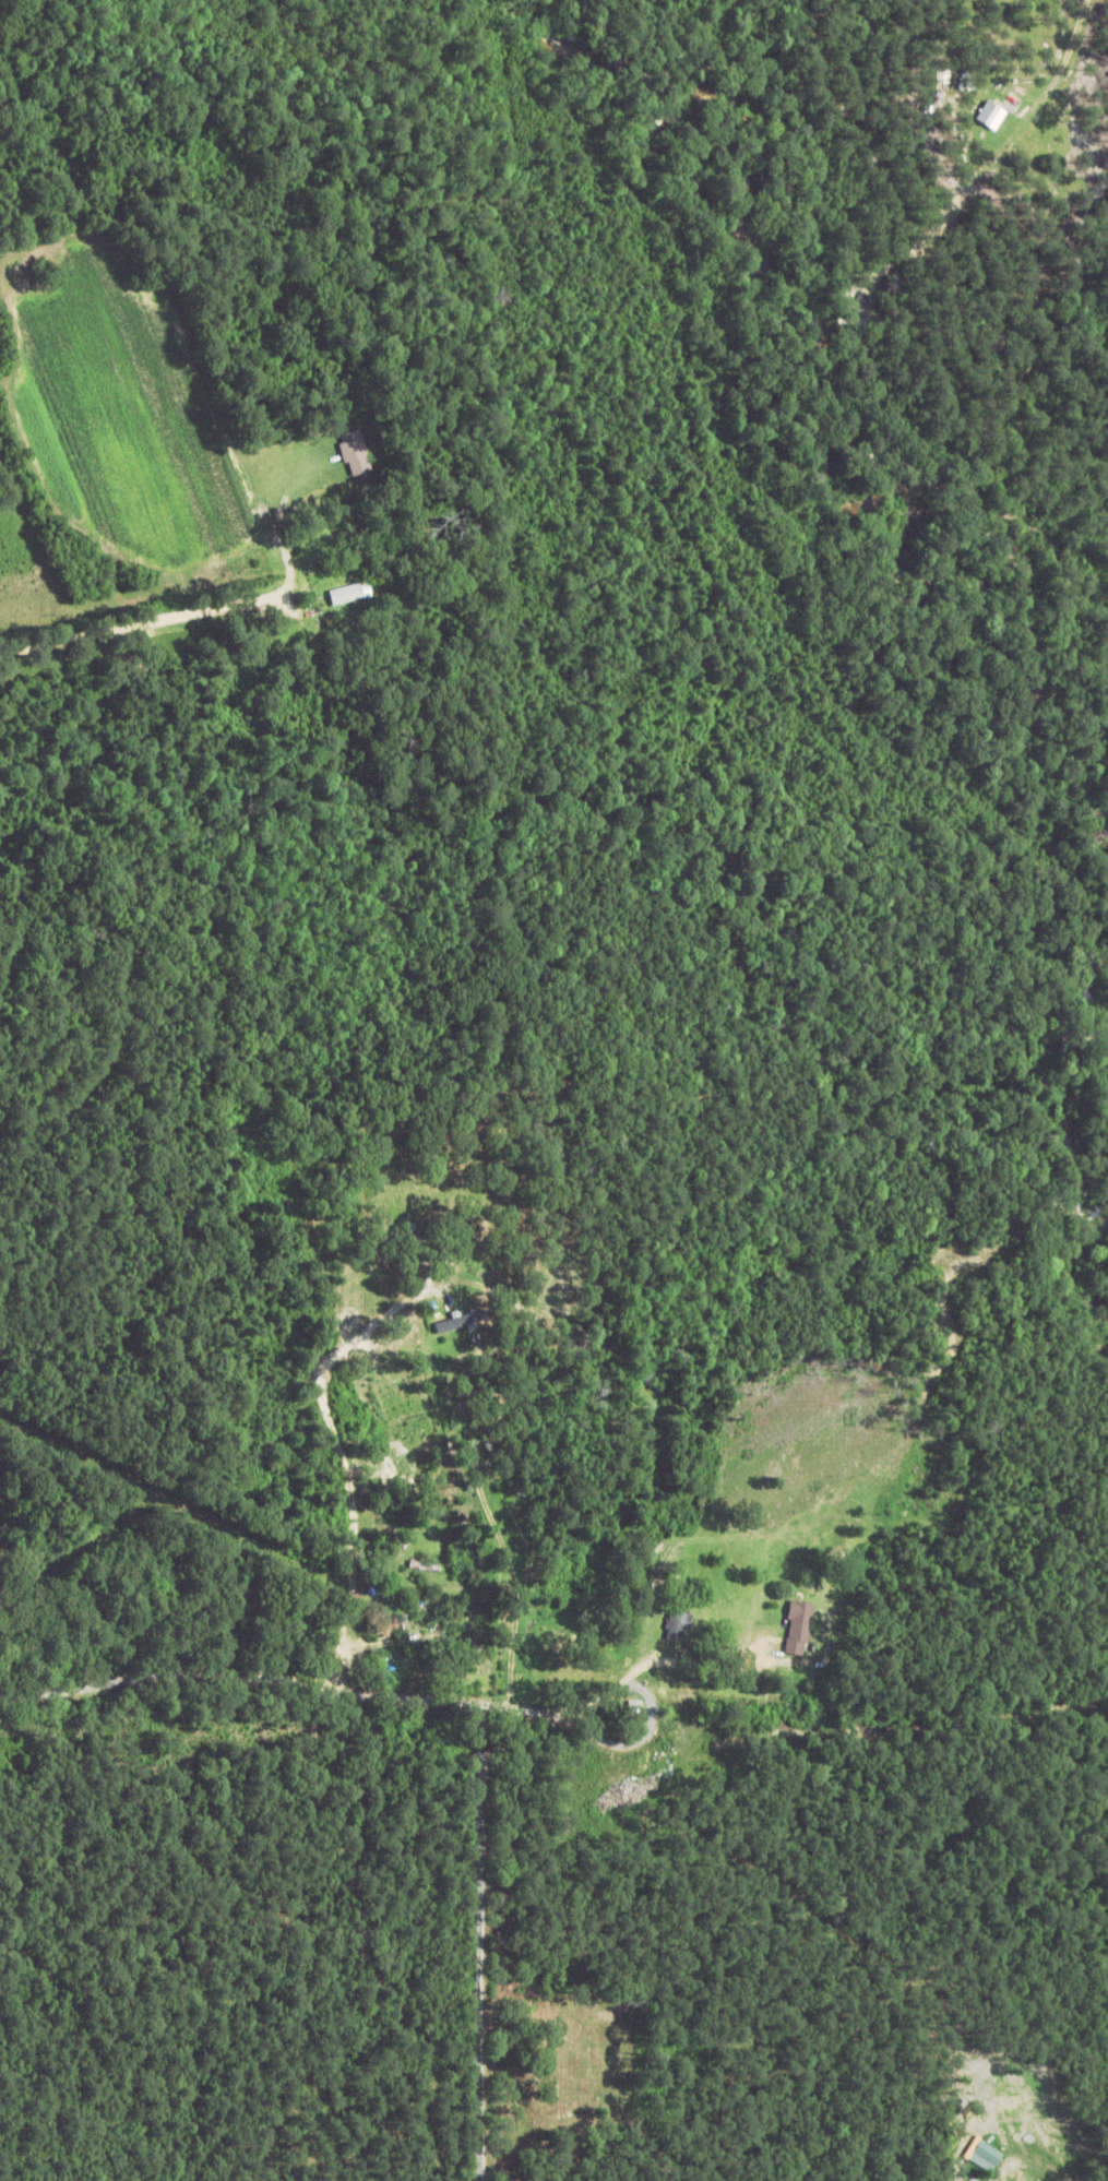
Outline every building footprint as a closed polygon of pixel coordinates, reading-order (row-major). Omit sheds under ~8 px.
[(340,434),(347,477),(370,473),(362,430),(340,434)] [(333,608),(370,596),(366,581),(328,593),(333,608)] [(816,1604),(793,1601),(785,1655),(808,1658),(816,1604)] [(695,1616),(672,1610),(664,1640),(687,1646),(695,1616)] [(391,1620),(375,1620),(375,1636),(391,1636),(391,1620)]
